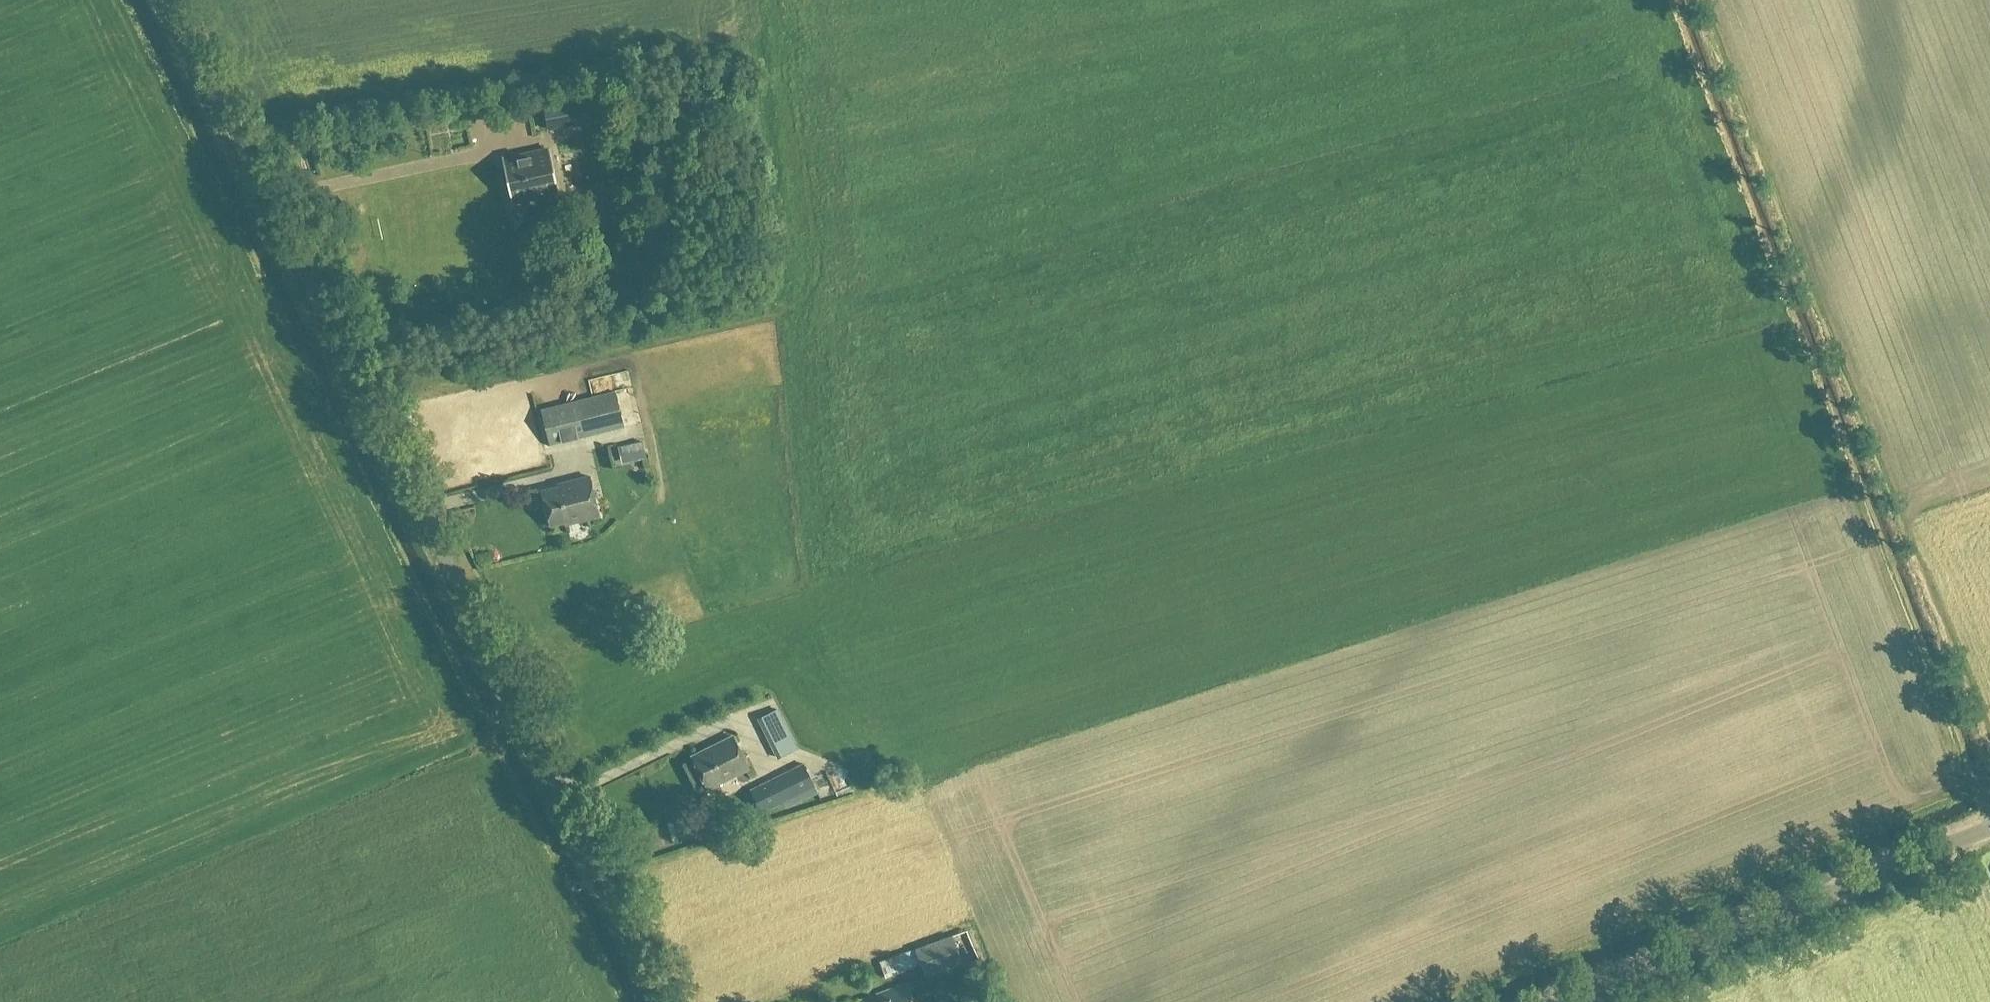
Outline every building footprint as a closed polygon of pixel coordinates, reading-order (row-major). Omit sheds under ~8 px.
[(548,130),(597,120),(591,89),(541,100),(548,130)] [(467,116),(476,114),(475,106),(466,108),(467,116)] [(547,147),(502,156),(512,205),(558,196),(547,147)] [(648,173),(637,175),(638,184),(649,181),(648,173)] [(534,304),(542,303),(540,293),(532,294),(534,304)] [(568,404),(540,411),(549,445),(624,427),(616,393),(591,399),(590,393),(566,399),(568,404)] [(642,441),(618,447),(622,464),(646,458),(642,441)] [(565,526),(598,517),(587,477),(552,486),(553,489),(540,492),(549,527),(564,523),(565,526)] [(778,710),(759,719),(778,758),(797,749),(778,710)] [(747,770),(731,737),(692,757),(708,789),(747,770)] [(803,764),(751,790),(762,813),(784,802),(786,807),(817,792),(803,764)] [(839,785),(846,799),(861,793),(855,778),(839,785)] [(951,935),(914,949),(879,962),(885,980),(920,967),(925,979),(962,964),(951,935)] [(907,983),(858,1001),(859,1001),(914,1001),(907,983)]
